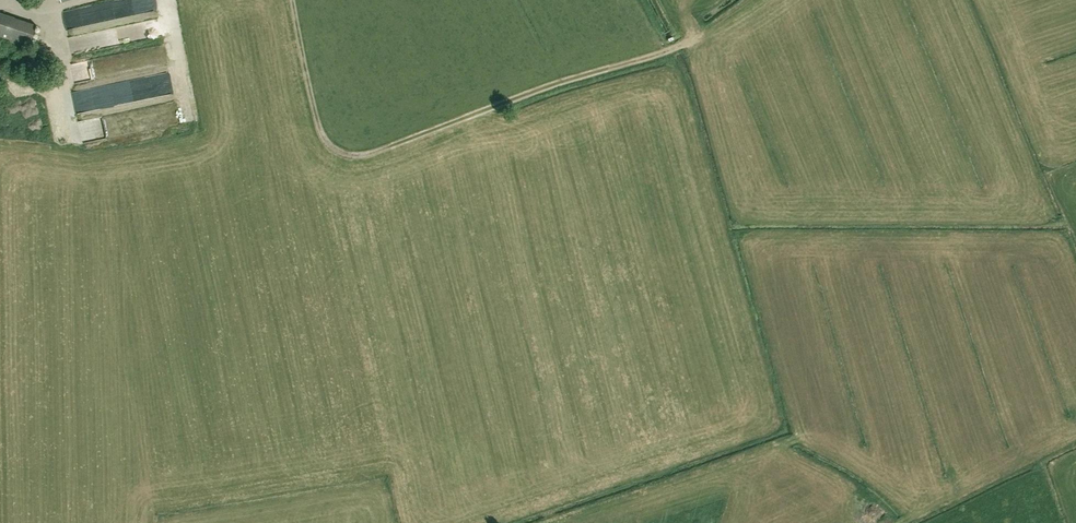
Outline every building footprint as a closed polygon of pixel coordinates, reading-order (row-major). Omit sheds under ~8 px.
[(74,28),(106,23),(106,21),(138,15),(136,4),(72,15),(74,28)] [(2,16),(0,17),(0,66),(12,80),(38,56),(2,16)] [(118,88),(97,92),(100,104),(120,100),(118,88)] [(71,123),(64,127),(70,139),(77,136),(71,123)]
